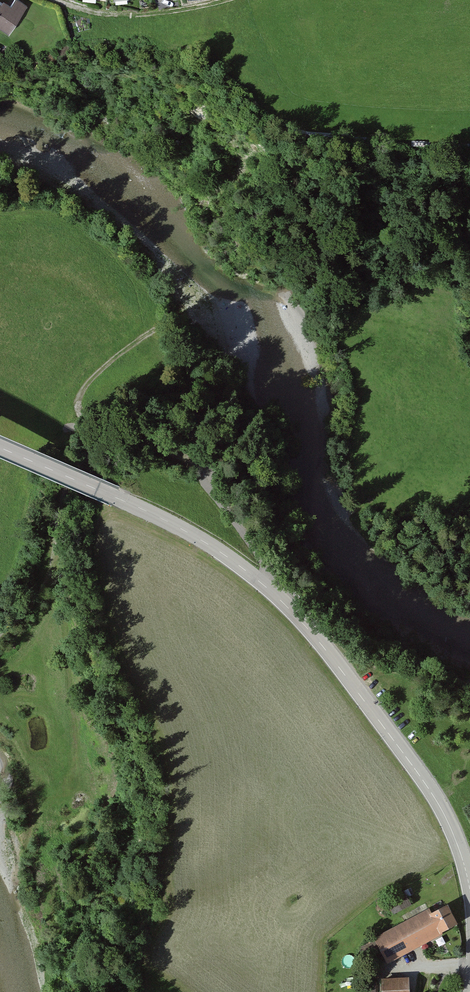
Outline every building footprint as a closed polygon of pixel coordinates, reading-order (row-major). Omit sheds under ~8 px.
[(9,30),(27,4),(21,0),(13,0),(11,3),(6,0),(2,0),(2,1),(1,0),(0,0),(0,24),(9,30)] [(428,909),(374,937),(387,963),(443,934),(442,931),(458,923),(448,903),(430,913),(428,909)] [(381,978),(382,991),(410,991),(409,977),(381,978)]
